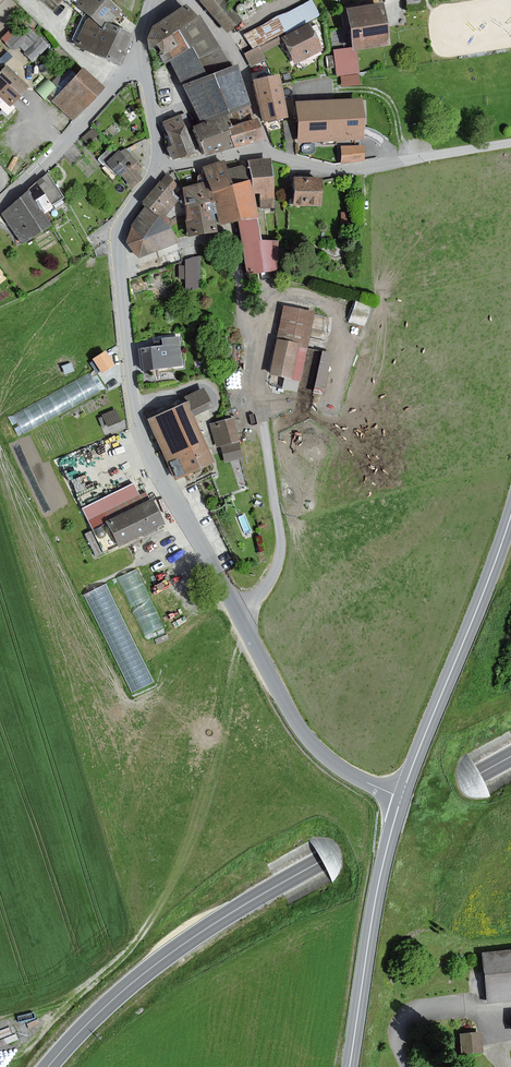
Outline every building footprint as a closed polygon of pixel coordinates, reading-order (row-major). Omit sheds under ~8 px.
[(41,0),(54,11),(59,5),(63,0),(42,0),(41,0)] [(133,35),(110,24),(114,20),(120,25),(123,21),(126,17),(121,12),(122,10),(109,0),(65,0),(84,15),(86,12),(90,16),(77,45),(87,50),(94,53),(104,58),(119,65),(133,35)] [(226,0),(201,0),(200,1),(228,33),(243,20),(226,0)] [(312,0),(311,0),(241,34),(250,52),(279,38),(283,35),(309,23),(320,18),(312,0)] [(382,3),(347,9),(353,47),(354,51),(358,50),(389,45),(382,3)] [(219,47),(201,16),(197,18),(188,4),(170,16),(154,26),(148,39),(149,47),(157,43),(164,53),(160,55),(165,63),(170,60),(184,84),(193,102),(202,122),(194,125),(204,156),(235,146),(243,143),(263,137),(256,118),(255,119),(250,106),(237,65),(231,67),(219,47)] [(15,49),(19,45),(34,59),(50,42),(21,16),(2,36),(15,49)] [(309,23),(283,35),(296,62),(322,50),(309,23)] [(250,52),(247,53),(251,64),(262,59),(259,52),(281,42),(279,38),(250,52)] [(354,51),(353,47),(333,50),(337,77),(359,75),(358,50),(354,51)] [(12,53),(5,49),(0,58),(0,61),(6,64),(12,53)] [(6,67),(0,73),(0,95),(11,105),(27,87),(23,82),(6,67)] [(103,87),(82,68),(51,101),(73,121),(103,87)] [(286,116),(277,77),(255,82),(264,121),(286,116)] [(362,100),(298,103),(300,141),(364,138),(362,100)] [(169,148),(173,159),(193,151),(191,144),(180,116),(164,122),(173,147),(169,148)] [(100,158),(133,191),(145,179),(138,173),(144,167),(127,149),(122,153),(114,145),(100,158)] [(363,160),(362,146),(343,148),(344,162),(363,160)] [(273,209),(269,159),(249,161),(252,197),(258,196),(260,210),(273,209)] [(244,160),(203,168),(207,181),(208,183),(213,201),(221,225),(239,223),(257,220),(252,197),(244,160)] [(42,214),(52,207),(51,205),(63,197),(58,189),(49,174),(36,184),(26,192),(28,194),(1,213),(23,243),(49,224),(42,214)] [(161,220),(179,197),(175,194),(181,185),(166,174),(160,181),(142,204),(145,207),(161,220)] [(320,203),(320,178),(297,178),(296,203),(320,203)] [(213,211),(211,202),(213,201),(208,183),(207,181),(201,183),(182,188),(185,206),(189,234),(217,231),(213,211)] [(161,220),(145,207),(133,228),(127,243),(139,259),(181,242),(172,230),(161,220)] [(260,241),(257,220),(239,223),(247,275),(277,271),(277,242),(260,241)] [(186,262),(179,263),(179,276),(186,276),(187,287),(201,286),(199,255),(186,255),(186,262)] [(349,318),(365,324),(372,305),(356,299),(349,318)] [(315,313),(283,307),(269,374),(301,381),(315,313)] [(179,338),(163,340),(164,346),(140,348),(142,369),(182,365),(179,338)] [(323,393),(332,352),(309,347),(300,388),(323,393)] [(115,365),(107,352),(95,359),(103,373),(115,365)] [(93,374),(13,410),(22,429),(101,393),(93,374)] [(213,407),(204,388),(187,396),(189,402),(196,415),(213,407)] [(149,420),(176,480),(216,462),(196,415),(189,402),(149,420)] [(102,412),(106,424),(121,419),(117,407),(102,412)] [(240,441),(234,418),(212,424),(218,447),(222,446),(240,441)] [(244,458),(240,441),(222,446),(226,463),(244,458)] [(77,490),(86,487),(83,478),(73,482),(77,490)] [(84,534),(96,557),(103,554),(119,546),(162,524),(151,501),(149,502),(145,493),(140,496),(134,483),(81,508),(92,530),(84,534)] [(166,624),(140,566),(119,575),(145,633),(166,624)] [(152,681),(111,580),(88,590),(129,691),(152,681)] [(482,953),(486,1002),(510,1000),(510,951),(482,953)] [(483,1053),(481,1032),(460,1034),(462,1055),(483,1053)]
